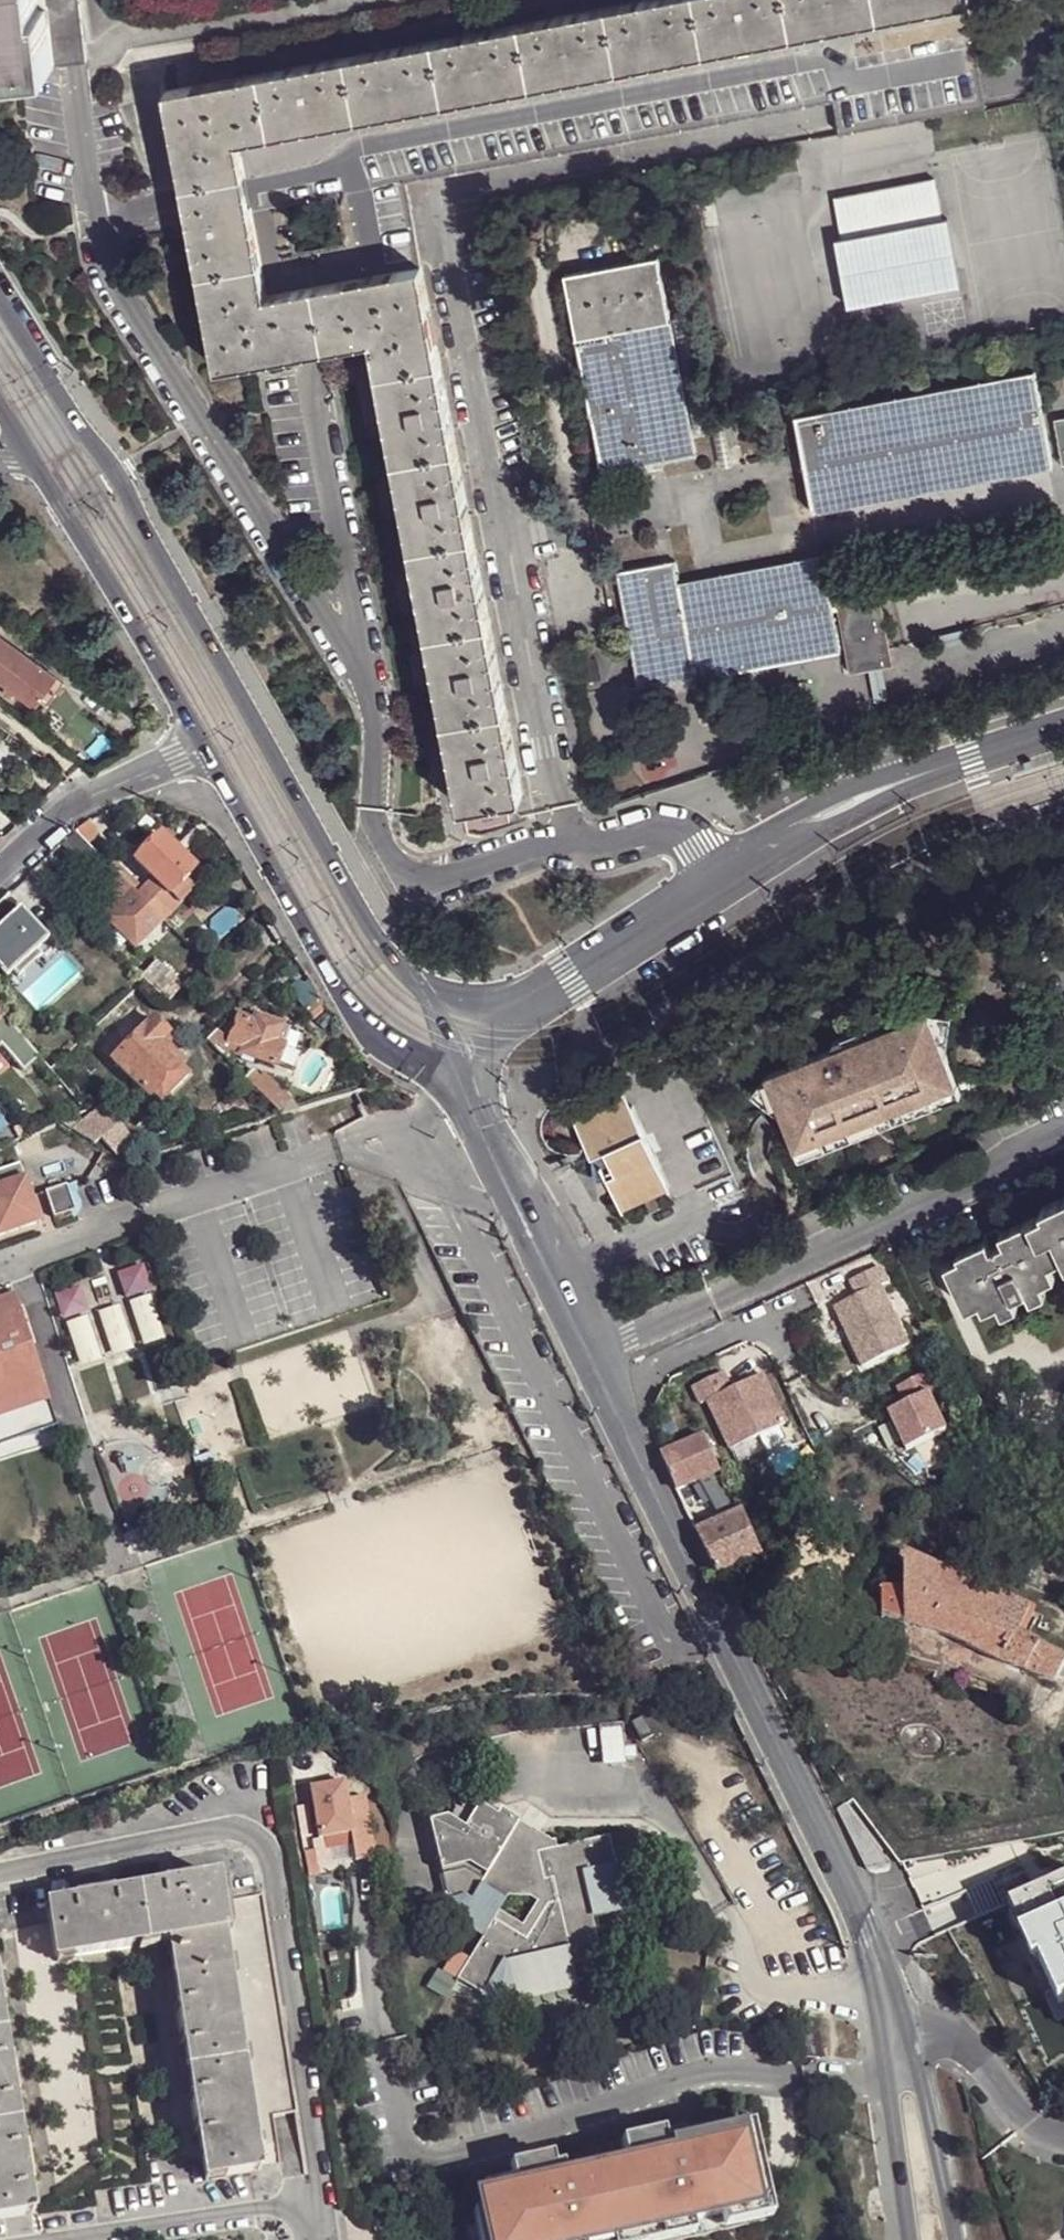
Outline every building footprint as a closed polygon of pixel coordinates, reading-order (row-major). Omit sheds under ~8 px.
[(48,65),(41,4),(35,4),(35,0),(0,0),(0,71),(48,65)] [(35,4),(41,4),(48,65),(83,61),(76,0),(35,0),(35,4)] [(174,155),(235,143),(966,3),(965,0),(653,0),(162,92),(174,155)] [(247,208),(262,291),(277,290),(308,284),(420,263),(405,182),(834,100),(979,74),(966,3),(235,143),(242,176),(245,192),(247,208)] [(180,189),(242,176),(235,143),(174,155),(180,189)] [(245,192),(242,176),(180,189),(183,204),(186,219),(247,208),(245,192)] [(837,199),(844,239),(838,240),(850,304),(961,285),(948,220),(943,221),(936,181),(837,199)] [(553,210),(552,202),(519,208),(520,216),(553,210)] [(247,208),(186,219),(214,368),(289,355),(277,290),(262,291),(247,208)] [(692,456),(657,256),(565,273),(600,472),(641,466),(663,461),(692,456)] [(308,284),(321,349),(370,341),(458,806),(461,806),(503,798),(521,795),(420,263),(308,284)] [(308,284),(277,290),(289,355),(321,349),(308,284)] [(1054,466),(1036,370),(1034,371),(1034,374),(850,408),(797,418),(797,416),(794,417),(800,453),(804,475),(811,511),(1054,466)] [(828,591),(820,558),(676,586),(672,560),(660,562),(618,570),(638,686),(838,649),(831,605),(828,591)] [(843,588),(846,604),(860,670),(902,663),(883,566),(842,574),(843,588)] [(846,604),(843,588),(828,591),(831,605),(846,604)] [(0,637),(0,684),(34,709),(56,678),(0,637)] [(508,824),(503,798),(461,806),(464,830),(508,824)] [(83,824),(73,831),(75,834),(85,844),(96,833),(86,822),(83,824)] [(75,834),(61,848),(83,872),(98,857),(85,844),(75,834)] [(161,837),(135,863),(152,880),(179,907),(205,881),(161,837)] [(103,862),(88,877),(100,889),(115,874),(103,862)] [(163,923),(179,907),(152,880),(140,891),(136,888),(138,887),(121,869),(115,874),(163,923)] [(134,951),(163,923),(115,874),(100,889),(104,892),(118,906),(104,920),(134,951)] [(118,906),(104,892),(90,906),(104,920),(118,906)] [(0,925),(0,970),(6,977),(13,971),(17,977),(42,955),(37,949),(48,938),(19,907),(0,925)] [(143,982),(166,1005),(180,990),(152,963),(138,978),(143,982)] [(324,1013),(315,1004),(307,1012),(315,1020),(324,1013)] [(0,1012),(0,1049),(22,1074),(39,1060),(0,1012)] [(830,1051),(762,1077),(774,1107),(791,1150),(819,1138),(846,1128),(873,1116),(899,1106),(927,1094),(954,1083),(942,1056),(937,1041),(926,1012),(858,1039),(843,1045),(842,1044),(840,1042),(834,1040),(833,1041),(830,1045),(830,1051)] [(926,1012),(937,1041),(948,1038),(949,1016),(926,1012)] [(220,1048),(273,1069),(288,1031),(254,1018),(252,1024),(237,1018),(227,1045),(224,1043),(220,1048)] [(165,1050),(143,1028),(102,1067),(137,1105),(140,1103),(168,1076),(170,1073),(156,1057),(165,1050)] [(855,1031),(833,1041),(834,1040),(840,1042),(842,1044),(843,1045),(858,1039),(855,1031)] [(214,1033),(205,1042),(222,1058),(225,1055),(219,1049),(220,1048),(224,1043),(214,1033)] [(256,1075),(249,1083),(279,1112),(290,1101),(264,1076),(261,1079),(256,1075)] [(176,1084),(168,1076),(140,1103),(147,1110),(176,1084)] [(774,1107),(762,1077),(749,1096),(766,1111),(774,1107)] [(954,1083),(927,1094),(931,1104),(958,1093),(954,1083)] [(927,1094),(899,1106),(903,1115),(931,1104),(927,1094)] [(617,1100),(570,1123),(587,1161),(591,1159),(591,1175),(600,1174),(618,1213),(666,1191),(628,1111),(624,1113),(617,1100)] [(145,1139),(110,1106),(69,1127),(96,1144),(105,1139),(124,1152),(145,1139)] [(899,1106),(873,1116),(877,1126),(903,1115),(899,1106)] [(873,1116),(846,1128),(849,1137),(877,1126),(873,1116)] [(10,1129),(14,1138),(23,1134),(18,1125),(10,1129)] [(846,1128),(819,1138),(822,1148),(849,1137),(846,1128)] [(819,1138),(791,1150),(795,1159),(822,1148),(819,1138)] [(39,1226),(19,1165),(0,1172),(0,1239),(39,1226)] [(42,1195),(51,1221),(73,1213),(64,1188),(42,1195)] [(975,1298),(979,1305),(992,1299),(1008,1291),(1023,1285),(1036,1279),(1049,1272),(1046,1260),(1060,1252),(1063,1260),(1063,1192),(1038,1205),(1039,1209),(997,1230),(1000,1239),(986,1245),(982,1236),(953,1250),(955,1254),(942,1261),(962,1305),(975,1298)] [(116,1277),(123,1301),(148,1293),(140,1269),(116,1277)] [(878,1271),(849,1285),(855,1299),(832,1310),(860,1371),(906,1350),(879,1290),(886,1287),(878,1271)] [(1036,1279),(1023,1285),(1027,1294),(1040,1287),(1036,1279)] [(53,1296),(61,1321),(85,1313),(77,1289),(53,1296)] [(1008,1291),(992,1299),(999,1308),(1012,1302),(1008,1291)] [(13,1304),(11,1297),(0,1301),(0,1308),(13,1304)] [(43,1397),(13,1304),(0,1308),(0,1411),(43,1397)] [(701,1404),(708,1401),(731,1450),(786,1425),(763,1376),(748,1382),(750,1387),(744,1390),(742,1385),(731,1390),(723,1373),(693,1387),(701,1404)] [(932,1393),(924,1375),(894,1389),(902,1407),(885,1415),(903,1452),(943,1433),(934,1415),(931,1416),(928,1410),(931,1408),(926,1396),(932,1393)] [(748,1382),(742,1385),(744,1390),(750,1387),(748,1382)] [(0,1411),(0,1419),(46,1404),(43,1397),(0,1411)] [(720,1472),(704,1437),(660,1458),(677,1492),(711,1476),(720,1472)] [(728,1483),(720,1472),(711,1476),(716,1488),(719,1487),(728,1483)] [(734,1491),(728,1483),(719,1487),(728,1506),(738,1501),(734,1491)] [(761,1555),(743,1513),(696,1535),(715,1577),(761,1555)] [(1034,1614),(905,1556),(905,1590),(904,1627),(948,1640),(1023,1676),(1039,1648),(1019,1638),(1034,1614)] [(905,1590),(882,1591),(881,1620),(904,1627),(905,1590)] [(1023,1676),(1057,1685),(1063,1669),(1063,1660),(1039,1648),(1023,1676)] [(933,1680),(959,1689),(961,1685),(964,1676),(937,1667),(935,1676),(933,1680)] [(631,1726),(641,1745),(652,1739),(642,1720),(631,1726)] [(619,1727),(595,1729),(598,1770),(623,1768),(623,1762),(633,1761),(632,1748),(620,1749),(619,1727)] [(345,1782),(312,1790),(322,1840),(353,1834),(359,1862),(378,1858),(365,1797),(348,1800),(345,1782)] [(459,1838),(474,1813),(467,1809),(455,1812),(454,1813),(446,1819),(451,1839),(459,1838)] [(446,1819),(429,1823),(450,1915),(458,1923),(484,1938),(473,1958),(459,1948),(445,1972),(459,1980),(457,1984),(481,1998),(485,1992),(501,1998),(536,1990),(545,1979),(559,1988),(584,1983),(580,1966),(601,1961),(599,1951),(593,1922),(588,1902),(607,1897),(618,1888),(613,1869),(615,1868),(608,1839),(555,1851),(554,1844),(551,1844),(499,1813),(492,1825),(474,1813),(459,1838),(451,1839),(446,1819)] [(588,1902),(593,1922),(633,1912),(623,1867),(615,1868),(613,1869),(618,1888),(607,1897),(588,1902)] [(129,1888),(41,1902),(50,1957),(164,1940),(218,1932),(221,1931),(216,1900),(212,1875),(129,1888)] [(1009,1905),(1023,1933),(1019,1935),(1033,1964),(1040,1961),(1058,2006),(1063,2003),(1063,1880),(1009,1905)] [(292,2107),(258,1894),(216,1900),(221,1931),(218,1932),(228,2002),(241,2091),(251,2147),(271,2144),(267,2112),(292,2107)] [(228,2002),(218,1932),(164,1940),(200,2178),(254,2170),(251,2147),(241,2091),(228,2002)] [(599,1951),(601,1961),(614,1958),(612,1949),(599,1951)] [(441,1969),(430,1987),(448,1999),(457,1984),(459,1980),(445,1972),(441,1969)] [(0,2045),(0,2217),(27,2213),(0,2045)] [(753,2153),(746,2121),(732,2124),(740,2157),(748,2154),(753,2153)] [(683,2139),(680,2123),(616,2138),(620,2155),(635,2151),(634,2146),(668,2137),(669,2142),(683,2139)] [(750,2202),(747,2186),(755,2184),(748,2154),(740,2157),(732,2124),(698,2133),(699,2136),(683,2139),(669,2142),(668,2137),(634,2146),(635,2151),(620,2155),(622,2163),(561,2177),(558,2163),(534,2169),(524,2171),(526,2177),(511,2181),(480,2189),(485,2210),(487,2221),(473,2224),(477,2239),(595,2239),(687,2218),(717,2211),(750,2202)] [(534,2169),(532,2158),(507,2164),(511,2181),(526,2177),(524,2171),(534,2169)] [(768,2212),(761,2182),(755,2184),(747,2186),(750,2202),(717,2211),(720,2224),(768,2212)] [(487,2221),(485,2210),(471,2213),(473,2224),(487,2221)] [(690,2231),(687,2218),(595,2239),(654,2239),(690,2231)] [(345,2231),(346,2239),(387,2239),(386,2228),(345,2231)]
